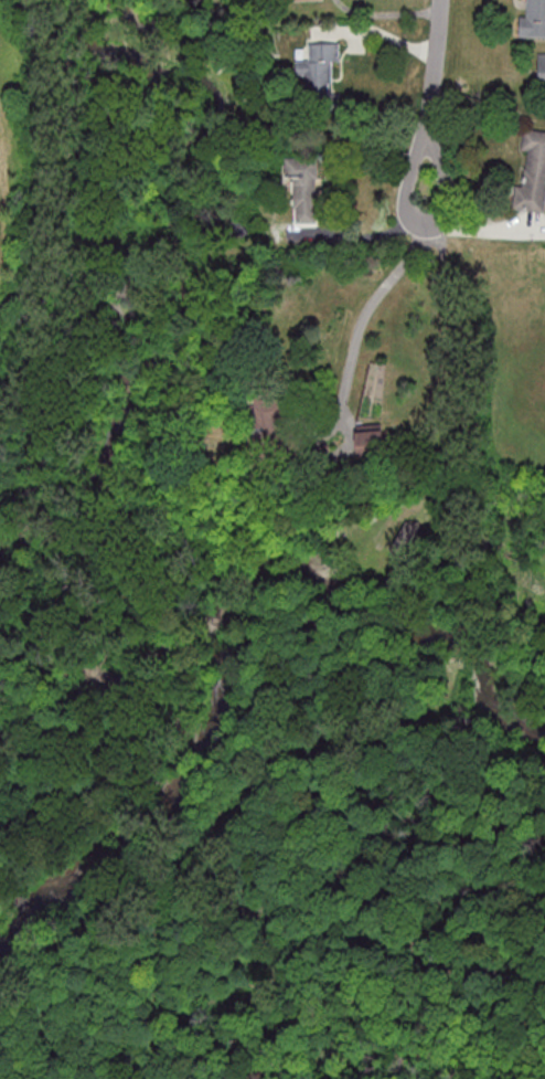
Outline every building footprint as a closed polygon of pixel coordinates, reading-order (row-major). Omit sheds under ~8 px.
[(527,15),(520,15),(520,37),(544,37),(544,0),(527,0),(527,15)] [(306,75),(306,103),(332,103),(332,62),(340,62),(340,43),(308,43),(308,60),(297,60),(297,75),(306,75)] [(526,129),(522,152),(528,152),(524,184),(517,183),(513,209),(544,213),(544,131),(526,129)] [(294,179),(294,225),(318,225),(318,159),(286,159),(286,179),(294,179)] [(255,440),(280,440),(280,401),(255,401),(255,440)] [(383,431),(358,431),(358,448),(383,448),(383,431)]
